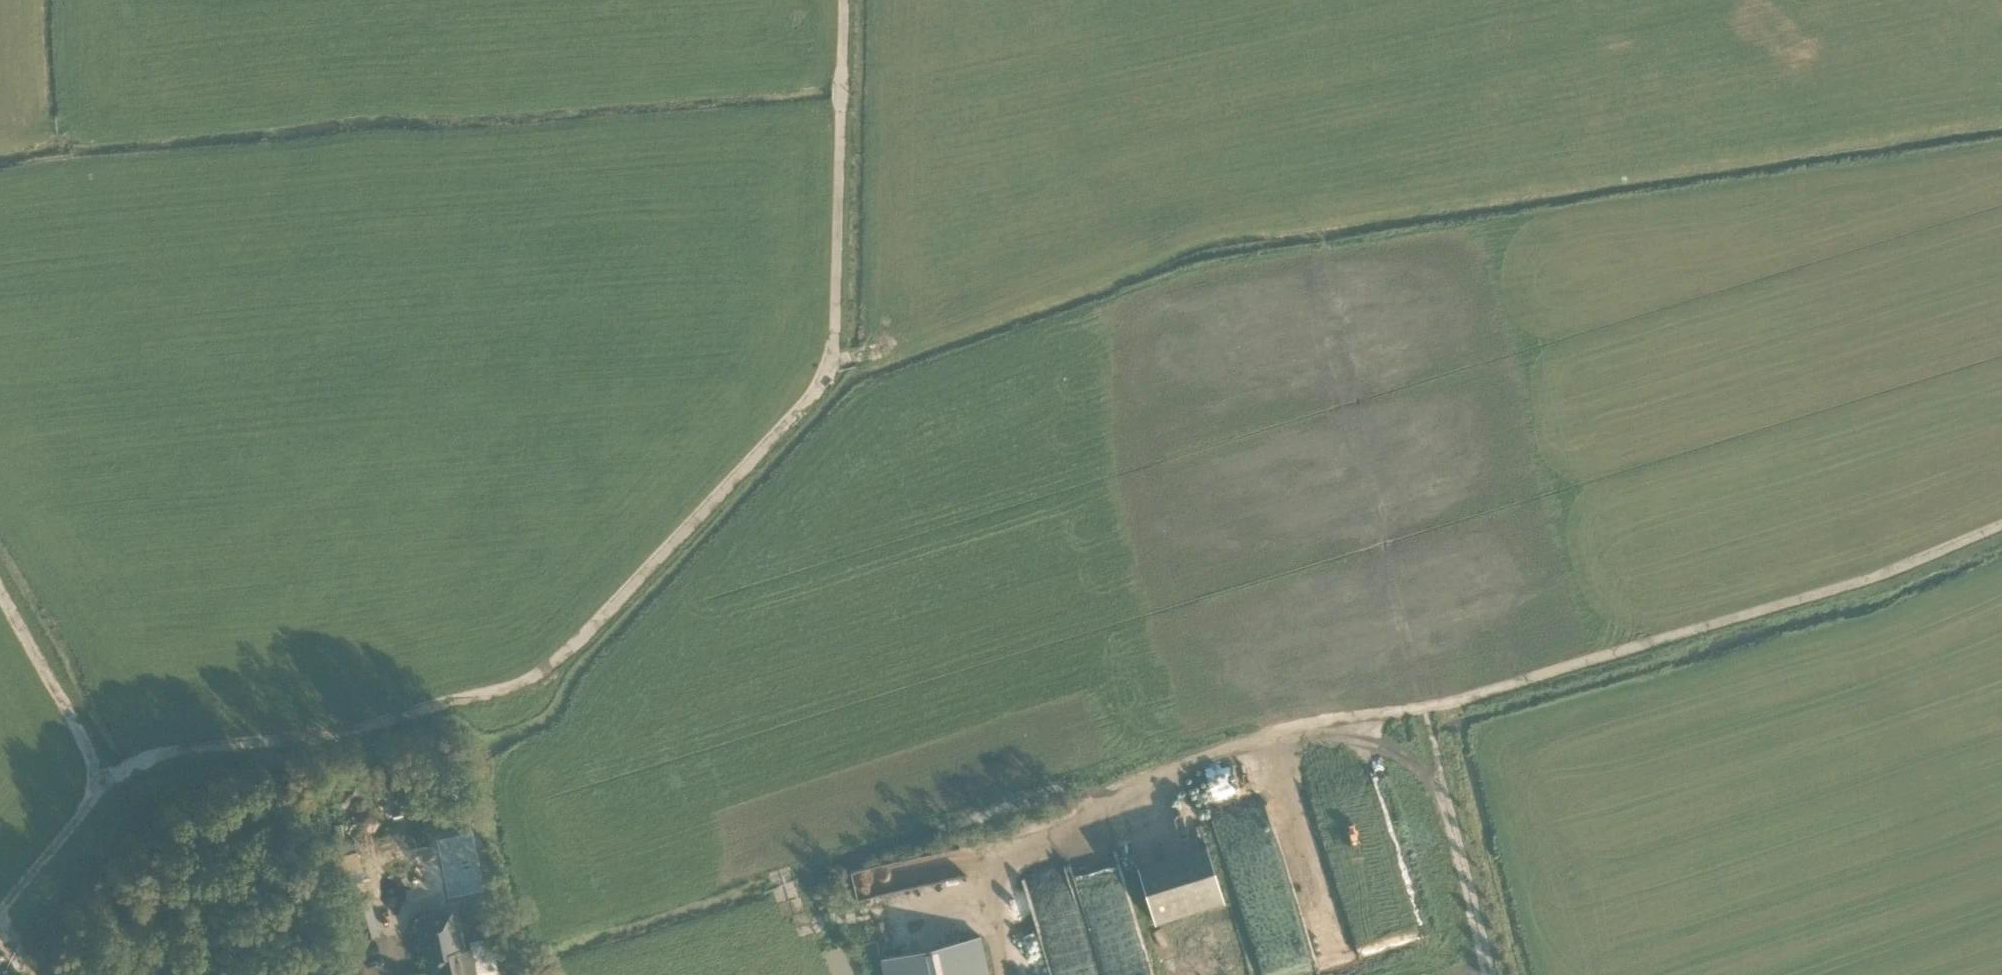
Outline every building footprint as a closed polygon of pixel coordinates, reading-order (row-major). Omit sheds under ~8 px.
[(421,778),(437,771),(434,764),(418,771),(421,778)] [(853,867),(859,893),(969,869),(963,842),(853,867)] [(1137,865),(1156,922),(1223,900),(1205,843),(1137,865)] [(1075,874),(1034,884),(1054,974),(1098,974),(1075,874)] [(460,959),(458,950),(463,949),(455,910),(414,918),(426,974),(427,974),(440,972),(441,974),(464,974),(460,959)] [(978,938),(881,961),(884,974),(987,974),(978,938)]
